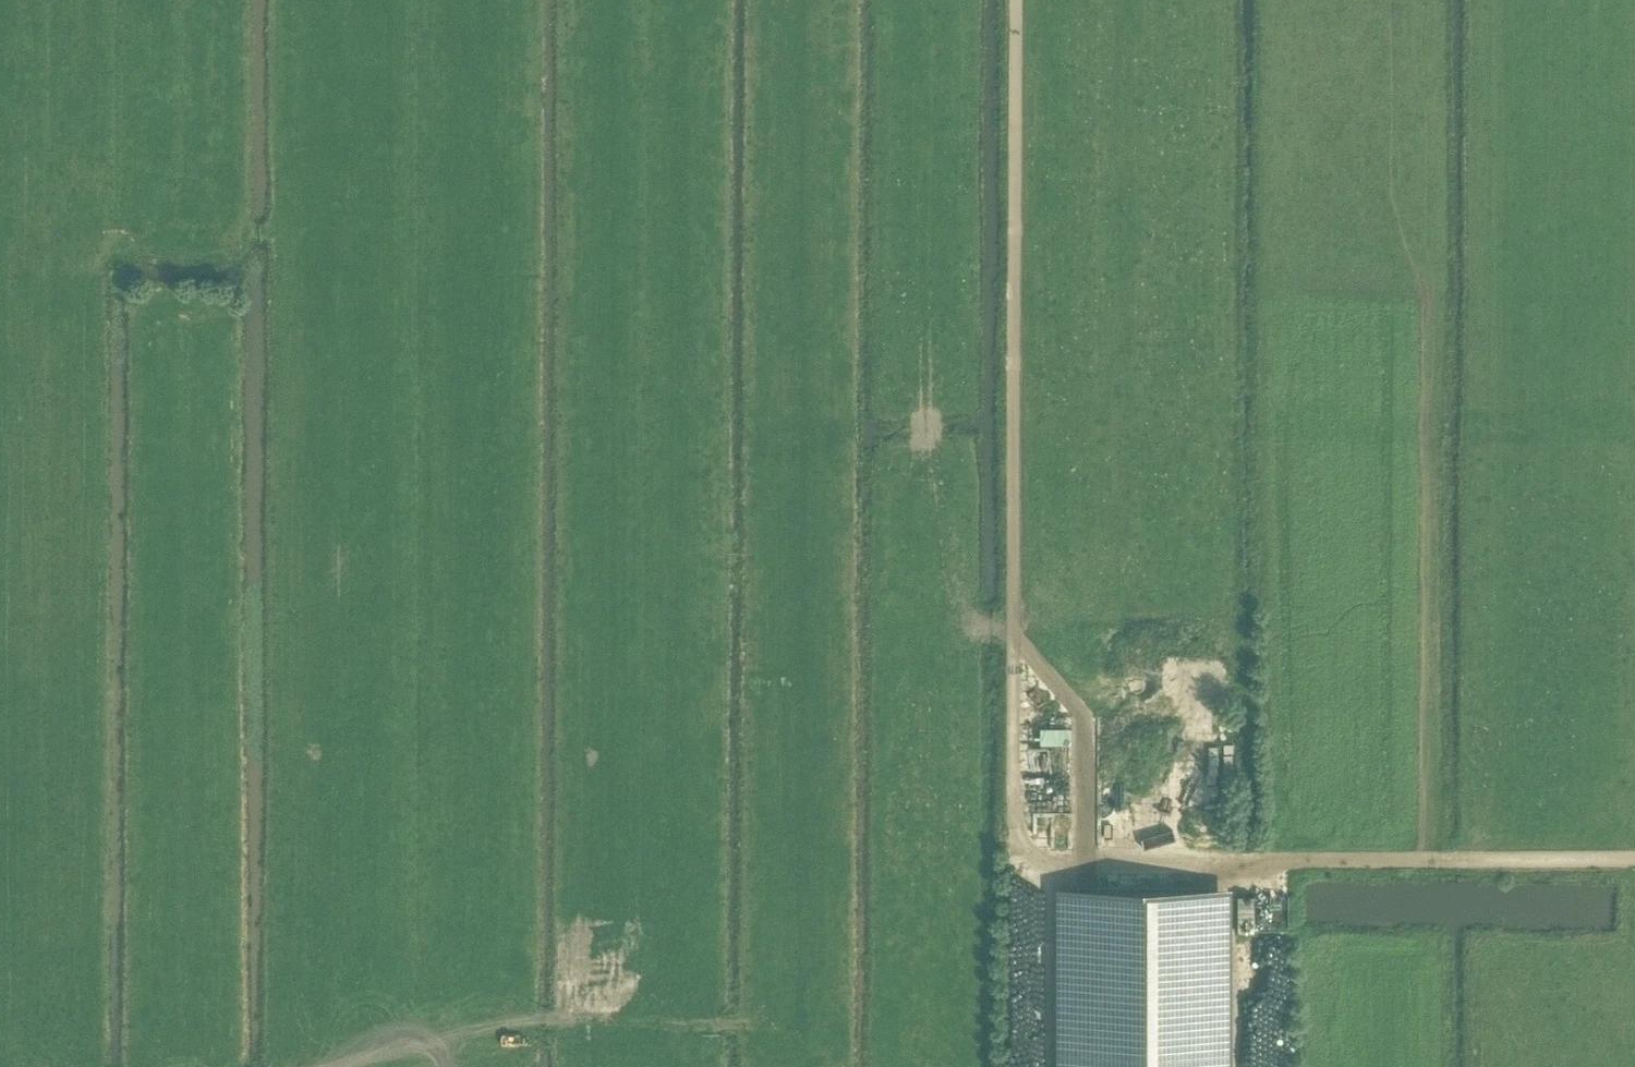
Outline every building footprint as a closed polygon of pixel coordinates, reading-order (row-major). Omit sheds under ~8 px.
[(1078,888),(1078,1066),(1211,1066),(1211,888),(1078,888)]
